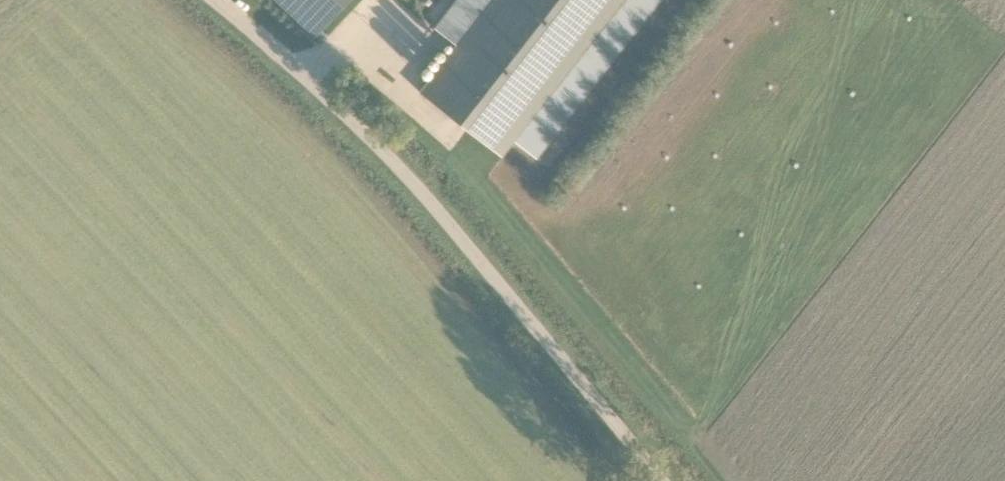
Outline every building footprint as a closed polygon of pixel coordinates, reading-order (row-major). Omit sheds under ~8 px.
[(315,35),(348,0),(279,0),(315,35)] [(422,91),(503,156),(516,140),(538,158),(661,0),(456,0),(436,25),(435,26),(457,44),(459,45),(425,88),(422,91)]
